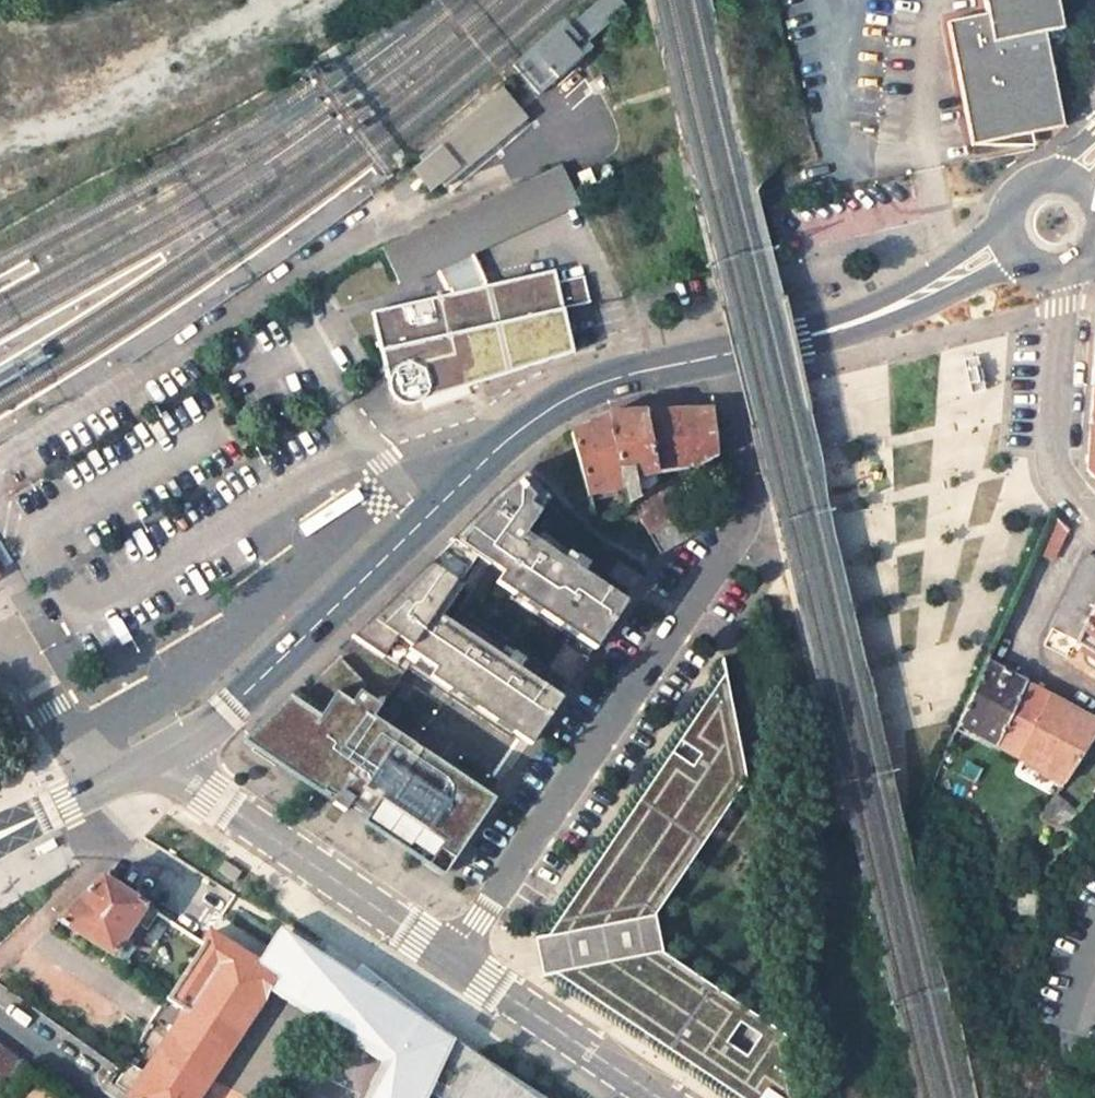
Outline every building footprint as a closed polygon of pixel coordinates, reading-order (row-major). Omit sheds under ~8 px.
[(968,146),(1019,149),(1018,139),(1061,130),(1044,36),(1061,32),(1055,0),(982,0),(984,15),(945,22),(968,146)] [(515,60),(537,94),(585,62),(581,56),(634,21),(621,2),(544,53),(538,45),(515,60)] [(441,201),(534,115),(507,86),(413,172),(441,201)] [(567,354),(557,311),(583,304),(579,290),(553,296),(550,284),(547,272),(479,288),(462,253),(569,203),(548,169),(373,252),(390,287),(426,271),(439,298),(363,315),(381,395),(382,399),(386,403),(393,407),(404,407),(414,402),(419,393),(418,383),(544,354),(546,361),(567,354)] [(553,296),(579,290),(576,277),(550,284),(553,296)] [(546,361),(544,354),(418,383),(419,393),(414,402),(404,407),(546,361)] [(681,412),(645,413),(660,485),(675,477),(718,456),(712,411),(681,412)] [(638,540),(649,559),(684,540),(681,516),(675,477),(660,485),(645,413),(606,415),(621,481),(623,489),(631,484),(635,500),(626,505),(636,523),(630,526),(638,540)] [(587,424),(567,433),(586,489),(621,481),(606,415),(587,424)] [(1088,426),(1086,452),(1085,472),(1094,483),(1094,427),(1088,426)] [(344,810),(442,876),(494,800),(470,783),(372,718),(380,706),(381,707),(407,669),(509,737),(513,733),(528,744),(560,697),(526,674),(517,668),(522,660),(512,653),(507,661),(450,623),(449,623),(440,618),(479,560),(487,566),(489,564),(502,573),(495,583),(513,595),(539,613),(560,626),(576,637),(592,648),(624,601),(590,579),(581,572),(586,564),(577,558),(571,566),(525,534),(548,500),(525,473),(488,505),(436,558),(313,677),(316,681),(301,696),(295,690),(242,741),(334,803),(344,810)] [(1064,526),(1052,514),(1035,552),(1051,558),(1064,526)] [(1073,646),(1094,602),(1094,559),(1091,555),(1044,643),(1060,655),(1064,651),(1069,654),(1073,646)] [(632,593),(643,577),(617,560),(607,576),(632,593)] [(1073,646),(1094,659),(1094,602),(1073,646)] [(581,670),(588,659),(564,643),(547,668),(569,683),(579,668),(581,670)] [(1020,685),(985,666),(957,729),(991,747),(1020,685)] [(738,1097),(791,1097),(782,1050),(730,1015),(643,956),(651,955),(643,918),(635,919),(697,828),(735,772),(723,715),(732,713),(724,672),(548,935),(554,933),(562,974),(555,975),(738,1097)] [(1020,685),(991,747),(1063,787),(1094,736),(1094,726),(1020,685)] [(732,713),(723,715),(735,772),(743,770),(732,713)] [(1043,819),(1064,829),(1081,808),(1059,793),(1043,819)] [(708,835),(697,828),(635,919),(643,918),(651,955),(643,956),(730,1015),(738,1004),(662,953),(661,953),(653,916),(654,916),(708,835)] [(234,882),(241,872),(225,861),(218,871),(234,882)] [(100,877),(74,902),(55,921),(108,956),(142,905),(100,877)] [(360,968),(354,976),(280,928),(257,965),(273,975),(267,985),(386,1059),(367,1097),(427,1097),(430,1091),(442,1097),(542,1097),(453,1043),(360,968)] [(548,935),(533,937),(541,977),(555,975),(562,974),(554,933),(548,935)] [(267,985),(273,975),(257,965),(207,934),(164,999),(183,1012),(128,1097),(194,1097),(267,985)] [(782,1050),(791,1097),(800,1097),(791,1049),(782,1050)] [(0,1053),(0,1087),(15,1065),(0,1053)]
